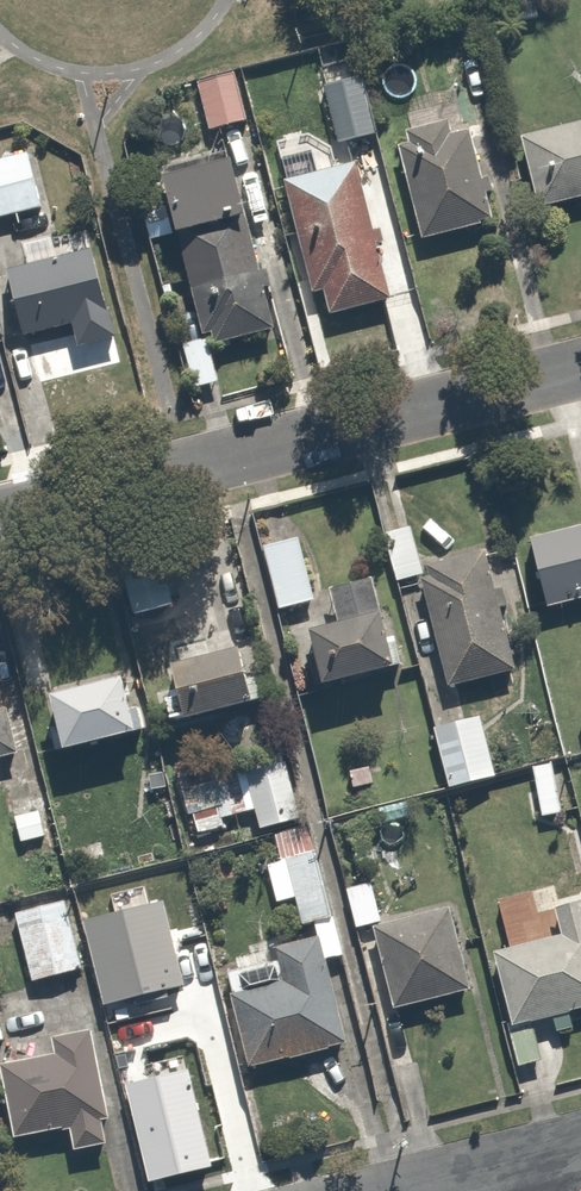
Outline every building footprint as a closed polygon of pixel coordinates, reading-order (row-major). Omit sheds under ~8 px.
[(363,78),(323,86),(335,146),(375,137),(363,78)] [(233,79),(198,88),(210,132),(245,122),(233,79)] [(406,131),(410,143),(398,146),(421,239),(497,219),(473,127),(455,132),(452,119),(406,131)] [(518,141),(535,215),(580,204),(580,126),(518,141)] [(49,208),(34,147),(0,156),(0,220),(49,208)] [(213,335),(216,347),(274,332),(230,153),(162,170),(204,338),(213,335)] [(322,295),(328,320),(394,305),(360,160),(284,178),(311,297),(322,295)] [(21,245),(27,266),(1,273),(17,337),(72,323),(77,342),(114,332),(93,250),(55,259),(50,237),(21,245)] [(208,339),(182,346),(193,390),(219,384),(208,339)] [(380,533),(392,582),(417,576),(426,573),(414,524),(380,533)] [(524,540),(541,614),(580,605),(580,527),(524,540)] [(299,540),(264,548),(279,614),(315,605),(299,540)] [(426,573),(417,576),(446,689),(517,670),(487,557),(426,573)] [(336,626),(307,635),(324,690),(393,669),(367,583),(327,596),(336,626)] [(237,652),(170,667),(184,725),(251,709),(237,652)] [(123,677),(47,697),(62,756),(138,737),(123,677)] [(17,757),(3,706),(0,707),(0,761),(17,757)] [(479,717),(431,728),(446,793),(494,782),(479,717)] [(230,745),(171,764),(193,831),(249,812),(256,834),(301,819),(277,747),(235,761),(230,745)] [(554,775),(529,780),(537,820),(562,815),(554,775)] [(43,792),(3,802),(18,864),(58,854),(43,792)] [(281,848),(283,856),(264,861),(274,906),(296,901),(302,931),(320,927),(328,963),(346,959),(321,848),(305,851),(304,843),(281,848)] [(368,879),(342,885),(355,933),(381,926),(368,879)] [(489,955),(509,1027),(580,1007),(580,897),(548,906),(557,936),(489,955)] [(65,901),(13,913),(30,985),(82,973),(65,901)] [(453,911),(371,934),(393,1011),(475,988),(453,911)] [(343,1048),(315,940),(271,951),(274,963),(222,976),(246,1073),(343,1048)] [(186,964),(104,985),(126,1072),(208,1052),(186,964)] [(51,1059),(1,1067),(13,1143),(70,1134),(73,1152),(114,1146),(97,1037),(48,1044),(51,1059)]
